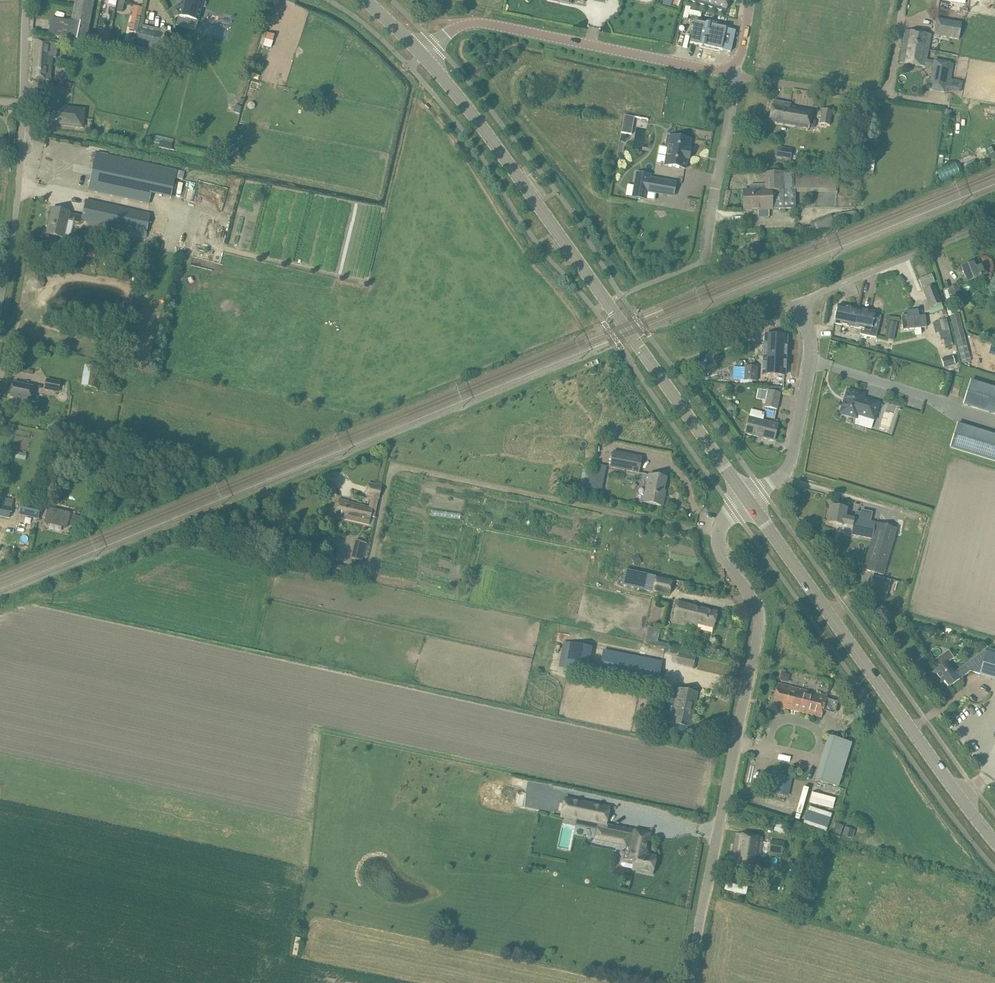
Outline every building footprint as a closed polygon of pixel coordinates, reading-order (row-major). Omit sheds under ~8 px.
[(86,6),(89,7),(85,25),(71,23),(72,22),(56,19),(52,36),(86,42),(95,0),(87,0),(86,6)] [(71,23),(85,25),(89,7),(86,6),(87,0),(76,0),(72,22),(71,23)] [(179,16),(199,21),(204,0),(183,0),(179,16)] [(725,11),(728,0),(690,0),(725,11)] [(143,7),(134,6),(131,23),(132,23),(131,31),(137,33),(143,7)] [(961,22),(937,18),(934,36),(958,40),(961,22)] [(726,29),(694,22),(690,43),(730,51),(735,31),(726,29)] [(155,32),(140,29),(137,46),(166,51),(168,51),(169,51),(171,51),(172,50),(173,49),(174,48),(175,47),(175,46),(176,45),(176,43),(176,42),(176,41),(175,40),(175,39),(174,38),(173,36),(172,36),(171,35),(170,35),(161,33),(155,32)] [(111,31),(104,30),(103,32),(100,34),(99,38),(97,38),(96,44),(98,44),(97,47),(107,49),(111,31)] [(923,49),(928,50),(931,34),(915,32),(905,30),(903,45),(909,46),(910,44),(923,46),(923,49)] [(270,47),(273,34),(266,33),(263,45),(270,47)] [(34,78),(33,79),(50,81),(51,80),(53,58),(57,58),(58,44),(55,43),(49,43),(50,41),(45,41),(37,40),(35,40),(35,51),(36,51),(34,78)] [(134,45),(122,43),(120,51),(132,53),(134,45)] [(929,90),(944,93),(949,62),(934,60),(934,61),(926,60),(928,50),(923,49),(923,46),(910,44),(909,46),(903,45),(900,63),(910,64),(925,67),(933,68),(929,90)] [(60,99),(50,98),(48,111),(45,111),(44,124),(83,128),(85,115),(59,112),(60,99)] [(791,104),(773,101),(769,122),(809,129),(812,111),(790,107),(791,104)] [(832,112),(822,110),(819,124),(829,126),(832,112)] [(624,121),(622,132),(631,134),(633,123),(634,117),(625,115),(624,121)] [(668,148),(665,166),(685,169),(687,160),(689,160),(690,150),(689,149),(690,140),(668,136),(665,148),(668,148)] [(160,141),(159,147),(171,150),(172,144),(160,141)] [(792,150),(778,148),(776,157),(790,159),(792,150)] [(158,167),(97,153),(88,190),(150,204),(152,194),(171,198),(175,178),(183,180),(184,172),(158,166),(158,167)] [(875,156),(862,154),(859,173),(873,175),(875,156)] [(954,162),(936,171),(941,182),(959,173),(954,162)] [(766,190),(743,191),(744,210),(795,209),(795,207),(795,199),(795,190),(838,190),(838,172),(829,171),(776,172),(766,173),(766,190)] [(637,173),(633,197),(643,199),(645,191),(673,196),(676,183),(649,178),(650,175),(637,173)] [(176,196),(182,197),(185,182),(179,181),(176,196)] [(151,214),(86,200),(83,216),(69,213),(69,212),(52,209),(47,234),(64,238),(67,221),(81,224),(82,220),(147,235),(151,214)] [(811,226),(807,228),(809,236),(835,225),(857,217),(862,215),(861,211),(856,213),(855,211),(839,214),(832,217),(831,214),(810,223),(811,226)] [(975,267),(974,263),(961,268),(967,282),(987,274),(983,264),(975,267)] [(934,282),(931,275),(919,280),(922,287),(934,282)] [(964,305),(957,285),(948,288),(955,309),(964,305)] [(942,303),(935,286),(923,291),(930,308),(942,303)] [(941,304),(930,308),(932,314),(944,309),(941,304)] [(854,327),(858,309),(838,305),(834,323),(854,327)] [(858,309),(854,327),(861,329),(860,334),(876,338),(878,329),(872,327),(874,313),(858,309)] [(907,315),(901,316),(903,330),(915,329),(915,335),(921,334),(921,328),(927,327),(925,315),(919,316),(918,309),(906,310),(907,315)] [(971,361),(959,314),(950,316),(962,363),(971,361)] [(953,345),(946,319),(938,321),(932,323),(935,333),(938,333),(940,341),(943,340),(945,347),(953,345)] [(897,322),(891,321),(888,329),(887,339),(894,340),(897,322)] [(768,359),(785,360),(787,336),(765,335),(764,361),(768,361),(768,359)] [(706,358),(694,363),(697,370),(709,365),(706,358)] [(768,361),(764,361),(763,375),(784,376),(785,360),(768,359),(768,361)] [(758,367),(744,365),(744,368),(733,367),(732,379),(757,382),(758,367)] [(101,368),(85,366),(81,386),(98,389),(101,368)] [(61,382),(47,379),(45,390),(59,393),(61,382)] [(970,379),(962,405),(994,415),(994,387),(970,379)] [(23,401),(30,402),(33,386),(13,382),(11,397),(23,399),(23,401)] [(770,386),(765,406),(777,409),(782,387),(770,386)] [(848,390),(840,413),(856,418),(855,423),(871,427),(873,419),(875,420),(880,404),(863,398),(864,395),(848,390)] [(778,424),(749,417),(745,433),(774,441),(778,424)] [(957,423),(949,448),(994,462),(994,434),(957,423)] [(642,457),(613,452),(610,467),(639,473),(642,457)] [(605,470),(590,467),(585,490),(601,493),(605,470)] [(666,478),(649,475),(644,502),(662,506),(665,495),(663,495),(666,478)] [(382,482),(377,481),(376,485),(369,483),(366,496),(373,497),(370,508),(348,503),(349,501),(339,499),(335,516),(369,523),(371,516),(375,516),(378,498),(379,498),(382,486),(381,486),(382,482)] [(9,518),(13,500),(0,498),(0,516),(9,518)] [(22,503),(20,514),(38,518),(41,507),(22,503)] [(832,506),(829,523),(843,526),(843,525),(853,527),(851,535),(862,537),(872,538),(870,546),(863,569),(873,572),(876,573),(884,575),(895,534),(897,528),(876,523),(858,519),(847,517),(849,505),(840,503),(839,507),(832,506)] [(49,508),(45,522),(67,527),(70,513),(49,508)] [(73,516),(70,526),(79,529),(82,518),(73,516)] [(366,542),(356,540),(352,557),(362,560),(366,542)] [(641,564),(638,555),(631,558),(635,566),(641,564)] [(349,567),(335,564),(333,574),(346,578),(349,567)] [(887,597),(891,581),(875,577),(876,573),(873,572),(867,591),(887,597)] [(672,581),(656,578),(653,591),(670,594),(672,581)] [(718,611),(677,602),(673,620),(697,626),(697,624),(714,628),(718,611)] [(660,629),(647,626),(644,643),(646,643),(646,644),(655,646),(656,646),(660,629)] [(593,647),(564,642),(559,667),(588,673),(593,647)] [(662,662),(603,650),(599,673),(657,686),(662,662)] [(954,658),(949,650),(935,660),(940,667),(934,671),(942,682),(944,681),(949,687),(960,679),(955,672),(953,673),(946,664),(954,658)] [(675,662),(692,667),(695,656),(679,651),(675,662)] [(987,651),(980,674),(994,679),(994,654),(987,651)] [(781,672),(779,680),(785,682),(787,674),(781,672)] [(778,683),(772,706),(785,710),(786,708),(821,718),(827,696),(791,687),(778,683)] [(696,693),(678,690),(671,723),(674,724),(673,728),(686,731),(687,726),(690,727),(696,693)] [(851,743),(828,736),(815,780),(838,786),(851,743)] [(778,774),(774,793),(786,796),(789,777),(778,774)] [(811,793),(810,799),(834,806),(836,800),(811,793)] [(610,808),(565,798),(561,816),(598,824),(606,826),(606,825),(610,808)] [(804,819),(827,827),(831,813),(808,805),(804,819)] [(598,824),(595,840),(632,848),(629,860),(625,859),(622,861),(621,864),(623,867),(633,869),(652,873),(656,858),(645,855),(648,842),(634,840),(636,831),(606,825),(606,826),(598,824)] [(845,827),(842,835),(849,837),(852,829),(845,827)] [(761,837),(736,834),(731,868),(756,872),(761,837)] [(784,842),(770,840),(768,852),(781,855),(784,842)]
